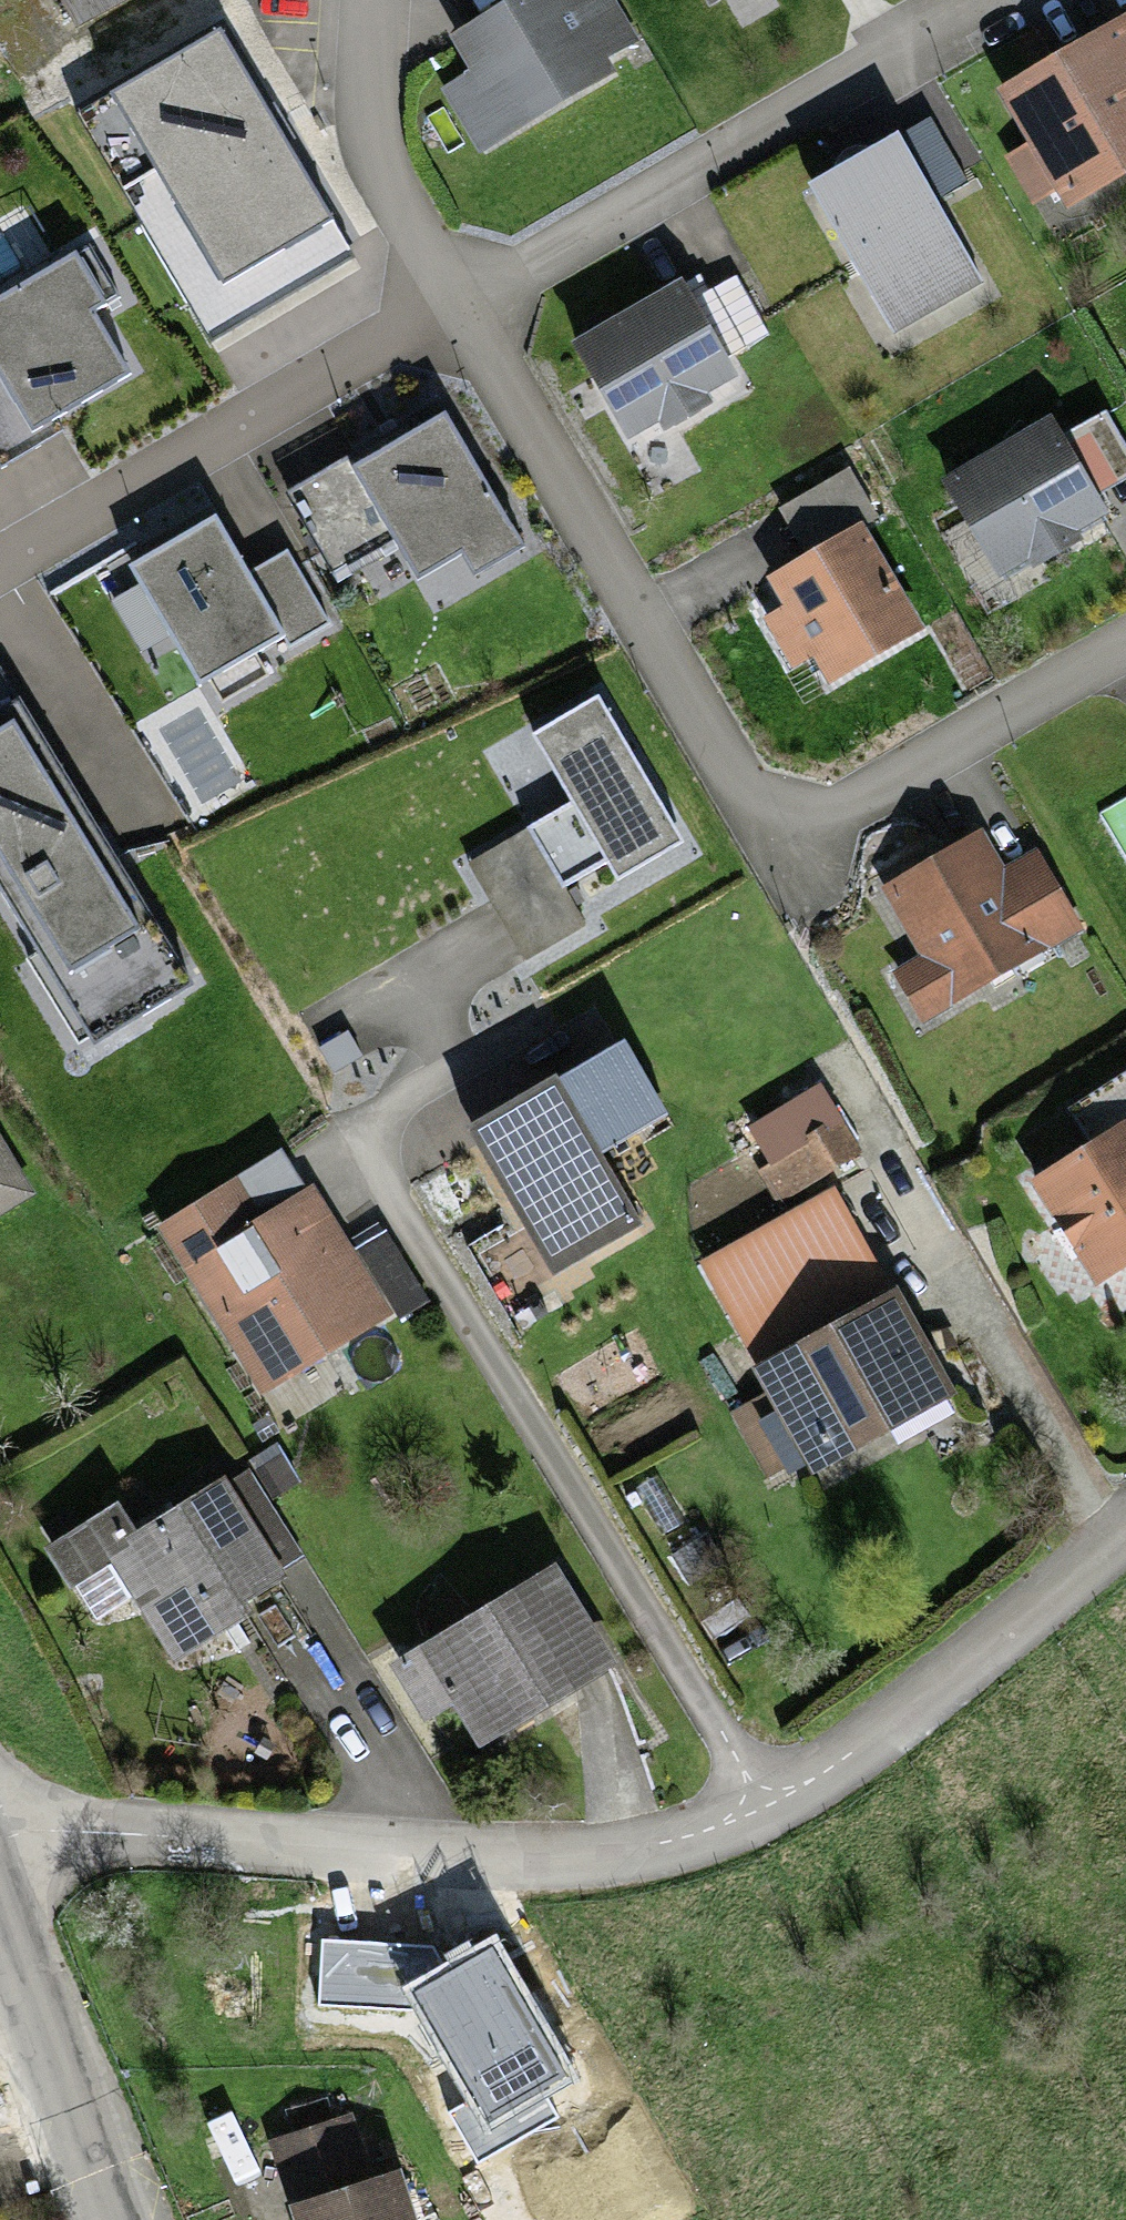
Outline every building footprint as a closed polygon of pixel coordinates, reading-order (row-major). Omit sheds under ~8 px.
[(607,0),(555,0),(429,66),(484,171),(651,84),(607,0)] [(697,44),(780,0),(673,0),(697,44)] [(399,251),(260,8),(136,78),(275,321),(399,251)] [(1024,112),(1094,218),(1125,197),(1125,45),(1024,112)] [(1004,311),(935,152),(830,197),(898,356),(1004,311)] [(98,241),(0,296),(0,383),(34,443),(169,366),(98,241)] [(738,377),(682,278),(570,341),(626,441),(738,377)] [(519,548),(446,409),(291,490),(335,573),(398,540),(415,573),(468,545),(480,568),(519,548)] [(1124,526),(1064,425),(952,491),(1012,591),(1124,526)] [(228,506),(128,563),(201,693),(302,637),(228,506)] [(952,645),(891,534),(777,597),(838,707),(952,645)] [(0,669),(0,887),(92,1040),(189,983),(0,669)] [(719,851),(639,702),(565,742),(604,813),(498,871),(540,948),(641,893),(719,851)] [(946,1051),(1108,941),(1057,868),(1026,889),(993,842),(894,909),(929,961),(899,981),(946,1051)] [(666,1123),(634,1048),(495,1138),(560,1282),(643,1240),(626,1170),(666,1123)] [(812,1103),(750,1138),(778,1188),(840,1153),(812,1103)] [(1032,1184),(1094,1280),(1125,1260),(1125,1124),(1032,1184)] [(0,1179),(0,1208),(13,1201),(0,1179)] [(277,1388),(397,1311),(319,1192),(282,1216),(260,1183),(178,1237),(277,1388)] [(839,1189),(702,1270),(810,1467),(952,1387),(897,1290),(839,1189)] [(219,1486),(100,1557),(161,1659),(280,1588),(219,1486)] [(552,1581),(417,1661),(469,1748),(604,1668),(552,1581)] [(575,2075),(494,1937),(404,1989),(485,2127),(575,2075)] [(264,2147),(290,2219),(399,2219),(361,2113),(264,2147)]
